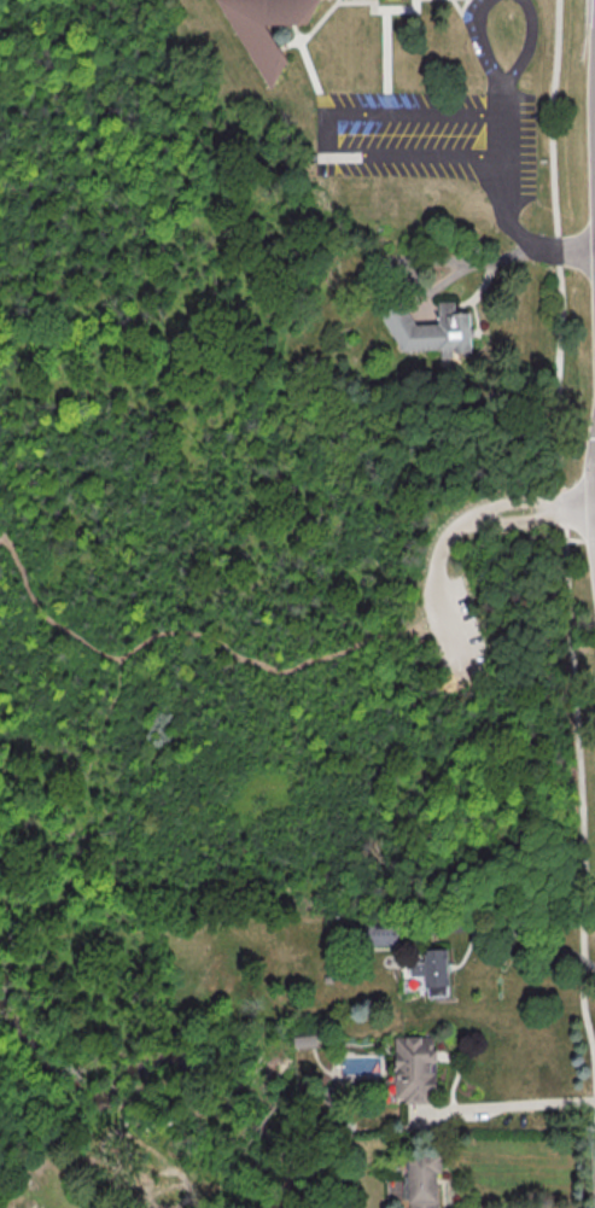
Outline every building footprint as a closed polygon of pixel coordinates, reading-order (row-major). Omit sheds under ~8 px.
[(268,92),(286,62),(261,28),(305,25),(319,0),(214,0),(268,92)] [(438,323),(411,324),(410,306),(390,307),(391,351),(471,349),(470,312),(453,312),(453,300),(437,301),(438,323)] [(410,595),(398,590),(401,583),(413,587),(410,595)] [(399,948),(398,925),(369,926),(370,949),(399,948)] [(410,976),(426,975),(427,996),(449,995),(446,948),(423,949),(424,962),(409,963),(410,976)] [(436,1100),(436,1048),(433,1048),(433,1036),(395,1036),(395,1100),(436,1100)] [(439,1156),(407,1157),(408,1207),(440,1207),(439,1156)]
